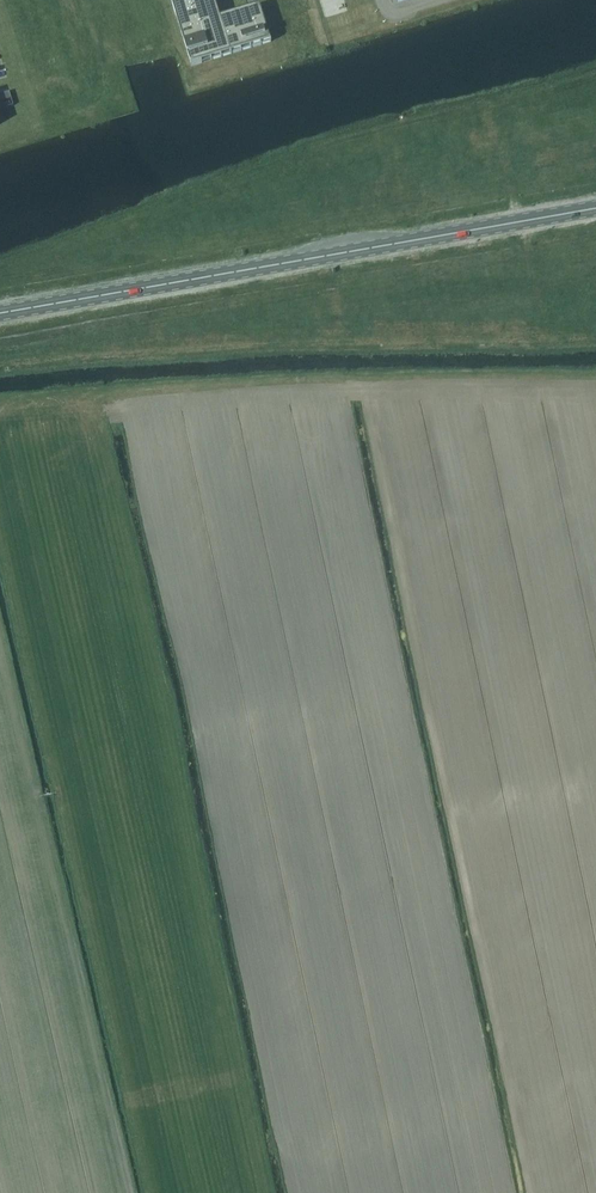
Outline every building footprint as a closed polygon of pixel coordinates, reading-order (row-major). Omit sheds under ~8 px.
[(271,42),(260,6),(221,19),(215,0),(171,0),(191,66),(271,42)] [(10,99),(8,92),(0,95),(0,102),(10,99)]
